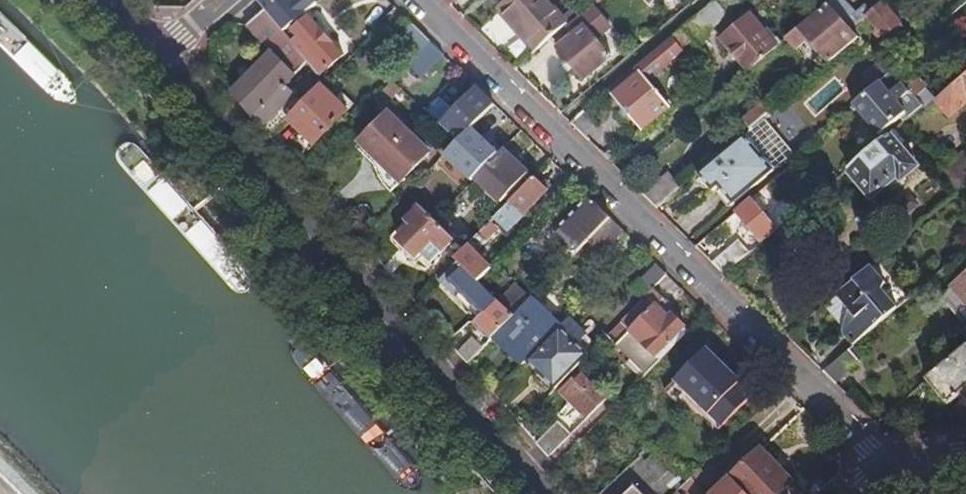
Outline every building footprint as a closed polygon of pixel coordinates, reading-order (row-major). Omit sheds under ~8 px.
[(260,3),(268,13),(286,33),(308,14),(321,6),(316,0),(298,0),(297,1),(296,0),(264,0),(260,3)] [(540,52),(553,41),(571,26),(548,0),(516,0),(504,10),(540,52)] [(830,4),(853,29),(867,17),(872,13),(867,7),(858,14),(846,0),(826,0),(830,4)] [(694,40),(703,50),(710,37),(710,35),(728,17),(716,3),(685,29),(694,40)] [(872,13),(867,17),(879,30),(875,34),(880,41),(884,37),(886,38),(901,25),(883,3),(872,13)] [(830,4),(789,39),(799,50),(811,40),(825,56),(817,63),(824,70),(862,39),(853,29),(830,4)] [(571,26),(553,41),(586,81),(612,59),(597,40),(611,28),(594,7),(580,18),(571,26)] [(275,54),(233,93),(253,116),(275,138),(290,123),(307,105),(289,86),(311,64),(286,33),(268,13),(251,28),(275,54)] [(308,14),(286,33),(311,64),(323,78),(346,57),(308,14)] [(724,40),(751,71),(783,44),(780,39),(779,40),(775,43),(766,32),(753,16),(724,40)] [(498,17),(482,30),(497,47),(512,34),(498,17)] [(433,43),(416,27),(392,52),(410,68),(417,61),(433,43)] [(673,39),(683,50),(694,40),(685,29),(673,39)] [(770,29),(766,32),(775,43),(779,40),(770,29)] [(673,39),(611,92),(644,131),(671,107),(650,83),(669,66),(685,52),(683,50),(673,39)] [(445,55),(433,43),(417,61),(429,72),(445,55)] [(907,113),(920,102),(894,73),(882,83),(907,113)] [(914,75),(905,83),(918,97),(927,89),(914,75)] [(439,97),(453,110),(471,90),(457,77),(439,97)] [(965,107),(965,78),(939,102),(953,118),(965,107)] [(882,134),(907,113),(882,83),(856,104),(882,134)] [(307,105),(290,123),(317,149),(350,114),(324,87),(307,105)] [(497,106),(481,90),(455,117),(466,128),(463,132),(466,138),(497,106)] [(766,119),(775,111),(768,102),(745,121),(753,130),(766,119)] [(586,113),(573,124),(585,137),(598,126),(586,113)] [(432,155),(392,116),(365,144),(404,183),(432,155)] [(753,130),(747,135),(776,172),(795,155),(766,119),(753,130)] [(906,144),(895,133),(850,170),(875,198),(901,176),(904,179),(918,169),(918,165),(902,147),(906,144)] [(747,135),(700,174),(714,192),(720,187),(735,205),(776,172),(747,135)] [(493,165),(466,138),(447,157),(473,182),(493,165)] [(507,151),(493,165),(478,180),(503,205),(531,175),(507,151)] [(965,152),(953,163),(965,178),(965,152)] [(953,163),(940,173),(958,193),(965,186),(965,178),(953,163)] [(670,170),(642,193),(659,210),(685,187),(670,171),(670,170)] [(448,204),(426,179),(411,194),(425,208),(434,219),(448,204)] [(551,192),(536,180),(497,219),(502,225),(510,232),(526,216),(527,217),(551,192)] [(611,219),(591,199),(558,233),(575,249),(566,259),(570,262),(589,243),(611,219)] [(754,200),(739,213),(763,243),(797,215),(786,203),(770,218),(754,200)] [(456,242),(438,222),(434,219),(425,208),(412,221),(413,230),(400,244),(429,270),(456,242)] [(502,225),(497,219),(486,230),(491,235),(502,225)] [(625,232),(611,219),(589,243),(602,255),(625,232)] [(858,244),(873,266),(896,246),(881,228),(858,244)] [(470,247),(476,253),(485,244),(479,238),(470,247)] [(740,241),(713,263),(725,275),(751,254),(740,241)] [(481,283),(494,270),(476,253),(470,247),(466,252),(457,261),(481,283)] [(500,302),(481,283),(457,261),(440,278),(461,299),(465,295),(487,316),(500,302)] [(669,276),(659,266),(637,289),(647,299),(656,290),(669,276)] [(873,266),(838,296),(852,312),(847,336),(855,346),(899,310),(884,292),(888,285),(873,266)] [(955,287),(965,299),(965,278),(955,287)] [(516,318),(531,303),(518,289),(502,305),(516,318)] [(656,290),(647,299),(609,339),(619,348),(620,347),(648,376),(690,332),(662,304),(665,300),(656,290)] [(564,329),(533,300),(531,303),(516,318),(496,339),(526,368),(530,364),(564,329)] [(495,340),(496,339),(516,318),(502,305),(500,302),(487,316),(479,324),(495,340)] [(572,322),(564,329),(530,364),(558,392),(560,390),(576,373),(584,365),(591,358),(577,344),(586,336),(572,322)] [(461,355),(471,365),(490,345),(480,336),(461,355)] [(723,431),(758,396),(709,349),(668,391),(684,406),(691,399),(723,431)] [(851,350),(825,373),(837,384),(862,363),(851,350)] [(931,381),(953,405),(965,394),(965,351),(931,381)] [(599,380),(584,365),(576,373),(582,379),(586,376),(594,384),(599,380)] [(560,390),(565,394),(577,382),(578,383),(582,379),(576,373),(560,390)] [(577,382),(565,394),(590,421),(611,400),(594,384),(586,376),(582,379),(578,383),(577,382)] [(541,447),(552,459),(573,438),(561,427),(541,447)] [(719,493),(741,493),(745,491),(749,493),(783,493),(794,483),(764,451),(719,493)] [(677,480),(656,457),(648,465),(669,488),(677,480)]
